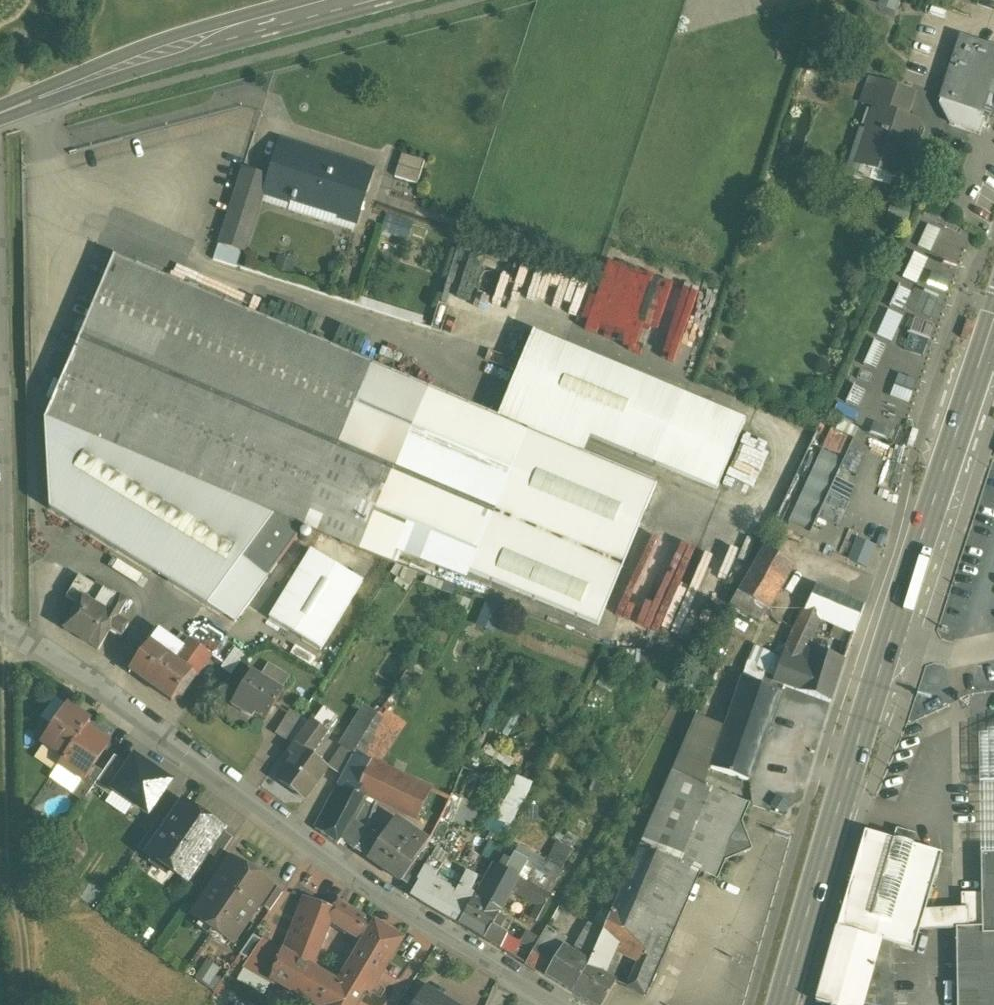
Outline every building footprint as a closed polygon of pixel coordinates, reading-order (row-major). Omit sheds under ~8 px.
[(960,40),(941,99),(981,113),(984,102),(991,104),(992,104),(993,98),(993,51),(960,40)] [(900,90),(870,80),(861,104),(874,108),(875,107),(893,113),(900,90)] [(981,113),(941,99),(939,104),(950,124),(979,134),(983,121),(979,120),(981,113)] [(893,113),(875,107),(874,108),(866,132),(866,133),(876,137),(866,167),(856,164),(855,166),(871,171),(899,180),(908,154),(913,156),(917,145),(911,144),(918,121),(893,113)] [(859,130),(845,173),(868,181),(871,171),(855,166),(856,164),(866,133),(866,132),(859,130)] [(876,137),(866,133),(856,164),(866,167),(876,137)] [(372,171),(281,142),(264,195),(355,224),(372,171)] [(424,162),(402,155),(398,167),(421,174),(424,162)] [(421,174),(398,167),(395,178),(417,185),(421,174)] [(265,178),(242,171),(234,195),(246,198),(244,205),(255,209),(265,178)] [(246,198),(234,195),(219,244),(242,251),(255,209),(244,205),(246,198)] [(385,214),(380,234),(424,244),(429,224),(385,214)] [(913,283),(923,260),(911,254),(900,277),(913,283)] [(114,259),(80,339),(338,448),(372,368),(114,259)] [(581,322),(662,343),(676,286),(595,265),(581,322)] [(885,310),(874,335),(888,342),(899,316),(885,310)] [(903,344),(921,354),(929,339),(911,329),(903,344)] [(741,420),(534,333),(505,402),(590,437),(654,464),(712,488),(741,420)] [(338,448),(80,339),(46,420),(304,529),(314,506),(338,448)] [(869,341),(863,364),(876,367),(881,344),(869,341)] [(497,420),(372,368),(338,448),(386,468),(367,528),(359,551),(396,565),(403,547),(469,573),(527,433),(497,420)] [(907,401),(911,380),(893,377),(889,398),(907,401)] [(582,456),(590,437),(505,402),(497,420),(527,433),(582,456)] [(304,529),(46,420),(45,422),(50,510),(235,624),(304,529)] [(891,442),(895,429),(869,421),(865,435),(891,442)] [(854,440),(833,431),(789,525),(810,535),(854,440)] [(582,456),(527,433),(469,573),(598,626),(655,486),(582,456)] [(386,468),(338,448),(314,506),(345,519),(367,528),(386,468)] [(367,528),(345,519),(336,541),(359,551),(367,528)] [(646,533),(612,612),(674,638),(707,561),(688,553),(679,573),(672,570),(682,548),(646,533)] [(839,534),(835,553),(846,555),(850,536),(839,534)] [(793,566),(763,548),(737,593),(767,611),(793,566)] [(363,585),(311,554),(271,621),(323,652),(363,585)] [(108,595),(79,577),(66,599),(78,606),(64,630),(98,651),(110,631),(121,638),(128,626),(117,620),(132,594),(115,584),(108,595)] [(863,607),(815,587),(804,611),(821,618),(848,629),(854,631),(863,607)] [(767,611),(737,593),(729,607),(759,624),(767,611)] [(472,626),(490,632),(500,604),(482,598),(472,626)] [(804,611),(787,648),(804,655),(807,647),(821,618),(804,611)] [(848,629),(821,618),(807,647),(815,650),(814,653),(843,663),(852,637),(846,634),(848,629)] [(182,649),(158,632),(129,672),(171,702),(193,673),(196,676),(209,657),(188,641),(182,649)] [(227,639),(213,658),(223,665),(236,646),(227,639)] [(843,663),(814,653),(815,650),(807,647),(804,655),(798,667),(781,660),(773,683),(783,687),(829,704),(843,663)] [(781,660),(754,648),(741,680),(779,695),(783,687),(773,683),(781,660)] [(804,655),(787,648),(781,660),(798,667),(804,655)] [(283,693),(251,673),(234,702),(265,721),(283,693)] [(725,729),(711,769),(749,783),(779,695),(741,680),(725,729)] [(57,700),(43,720),(52,727),(67,706),(57,700)] [(52,727),(41,743),(64,758),(65,759),(85,729),(86,729),(90,723),(67,706),(52,727)] [(365,708),(341,748),(354,755),(355,754),(379,716),(365,708)] [(337,721),(323,711),(314,723),(328,734),(337,721)] [(300,722),(288,715),(275,736),(287,743),(300,722)] [(725,729),(695,718),(671,773),(704,787),(711,769),(725,729)] [(328,734),(314,723),(297,746),(312,756),(328,734)] [(85,729),(65,759),(64,758),(59,765),(82,780),(83,781),(93,766),(108,745),(86,729),(85,729)] [(993,786),(993,729),(979,735),(980,786),(993,786)] [(312,756),(297,746),(290,755),(295,759),(279,780),(305,800),(327,768),(327,767),(312,756)] [(354,755),(341,748),(327,767),(327,768),(342,778),(354,755)] [(371,762),(355,754),(354,755),(342,778),(337,787),(362,799),(364,793),(358,790),(371,762)] [(91,791),(106,801),(127,770),(112,760),(103,773),(91,791)] [(432,789),(371,761),(371,762),(358,790),(364,793),(377,799),(419,817),(432,789)] [(173,791),(132,763),(127,770),(106,801),(147,828),(173,791)] [(93,766),(83,781),(82,780),(72,795),(83,803),(91,791),(103,773),(93,766)] [(671,773),(638,849),(674,865),(675,863),(697,873),(716,881),(725,862),(745,854),(743,847),(749,844),(741,824),(749,807),(704,787),(671,773)] [(488,811),(494,815),(491,820),(503,827),(528,784),(509,774),(488,811)] [(980,786),(980,855),(993,855),(993,786),(980,786)] [(362,799),(337,787),(315,830),(338,846),(341,842),(346,845),(355,826),(354,825),(354,827),(349,825),(359,803),(362,799)] [(377,799),(364,793),(362,799),(359,803),(374,809),(377,799)] [(374,809),(359,803),(349,825),(354,827),(354,825),(355,826),(366,831),(374,809)] [(223,832),(183,805),(169,826),(148,856),(187,883),(208,854),(223,832)] [(159,819),(138,849),(148,856),(169,826),(159,819)] [(426,846),(392,823),(378,844),(398,858),(406,845),(421,854),(426,846)] [(355,826),(346,845),(355,851),(365,835),(366,831),(355,826)] [(223,832),(208,854),(218,860),(223,853),(232,839),(223,832)] [(816,1003),(823,1004),(861,1004),(879,941),(892,944),(914,950),(940,855),(863,833),(816,1003)] [(406,845),(398,858),(378,844),(368,860),(401,883),(402,882),(420,855),(421,854),(406,845)] [(674,865),(638,849),(611,913),(668,940),(697,873),(675,863),(674,865)] [(528,864),(506,852),(497,867),(519,878),(528,864)] [(218,860),(209,872),(219,879),(231,862),(234,860),(223,853),(218,860)] [(466,913),(452,903),(453,900),(432,886),(435,880),(443,866),(432,861),(431,862),(420,855),(402,882),(415,891),(411,898),(458,927),(459,925),(466,913)] [(980,855),(981,895),(961,896),(962,929),(955,929),(957,1004),(993,1004),(993,855),(980,855)] [(562,873),(540,860),(534,871),(555,884),(562,873)] [(219,879),(195,914),(235,942),(259,906),(271,889),(270,888),(258,880),(259,878),(250,871),(248,873),(231,862),(219,879)] [(497,867),(494,865),(476,899),(501,912),(511,892),(519,878),(497,867)] [(467,874),(456,894),(435,880),(432,886),(453,900),(452,903),(466,913),(474,898),(473,897),(478,888),(474,885),(477,880),(467,874)] [(519,878),(511,892),(524,899),(526,893),(522,891),(527,883),(519,878)] [(531,885),(527,883),(522,891),(526,893),(531,885)] [(549,896),(531,885),(526,893),(524,899),(537,905),(542,908),(549,896)] [(271,889),(259,906),(269,913),(282,893),(272,886),(270,888),(271,889)] [(476,899),(474,898),(466,913),(459,925),(499,949),(505,936),(496,931),(502,920),(498,917),(501,912),(476,899)] [(369,995),(401,941),(337,902),(331,911),(304,899),(283,954),(272,981),(273,982),(314,1004),(356,1004),(364,992),(369,995)] [(537,905),(530,919),(535,921),(542,908),(537,905)] [(668,940),(611,913),(602,933),(601,936),(618,945),(642,955),(658,963),(668,940)] [(602,933),(588,925),(574,948),(582,953),(578,961),(588,966),(592,956),(601,936),(602,933)] [(569,939),(547,927),(526,965),(545,977),(561,951),(569,939)] [(253,936),(239,956),(250,962),(263,942),(253,936)] [(618,945),(601,936),(592,956),(610,965),(618,945)] [(861,1004),(893,1004),(892,944),(879,941),(861,1004)] [(283,954),(263,942),(250,962),(245,968),(272,983),(273,982),(272,981),(283,954)] [(578,961),(561,951),(545,977),(572,993),(588,966),(578,961)] [(658,963),(642,955),(627,990),(644,997),(658,963)] [(610,965),(592,956),(588,966),(605,977),(610,965)] [(203,961),(194,978),(209,986),(218,969),(203,961)] [(588,966),(572,993),(591,1004),(603,1004),(616,984),(605,977),(588,966)] [(423,992),(415,1004),(444,1004),(446,1002),(436,996),(434,999),(423,992)]
